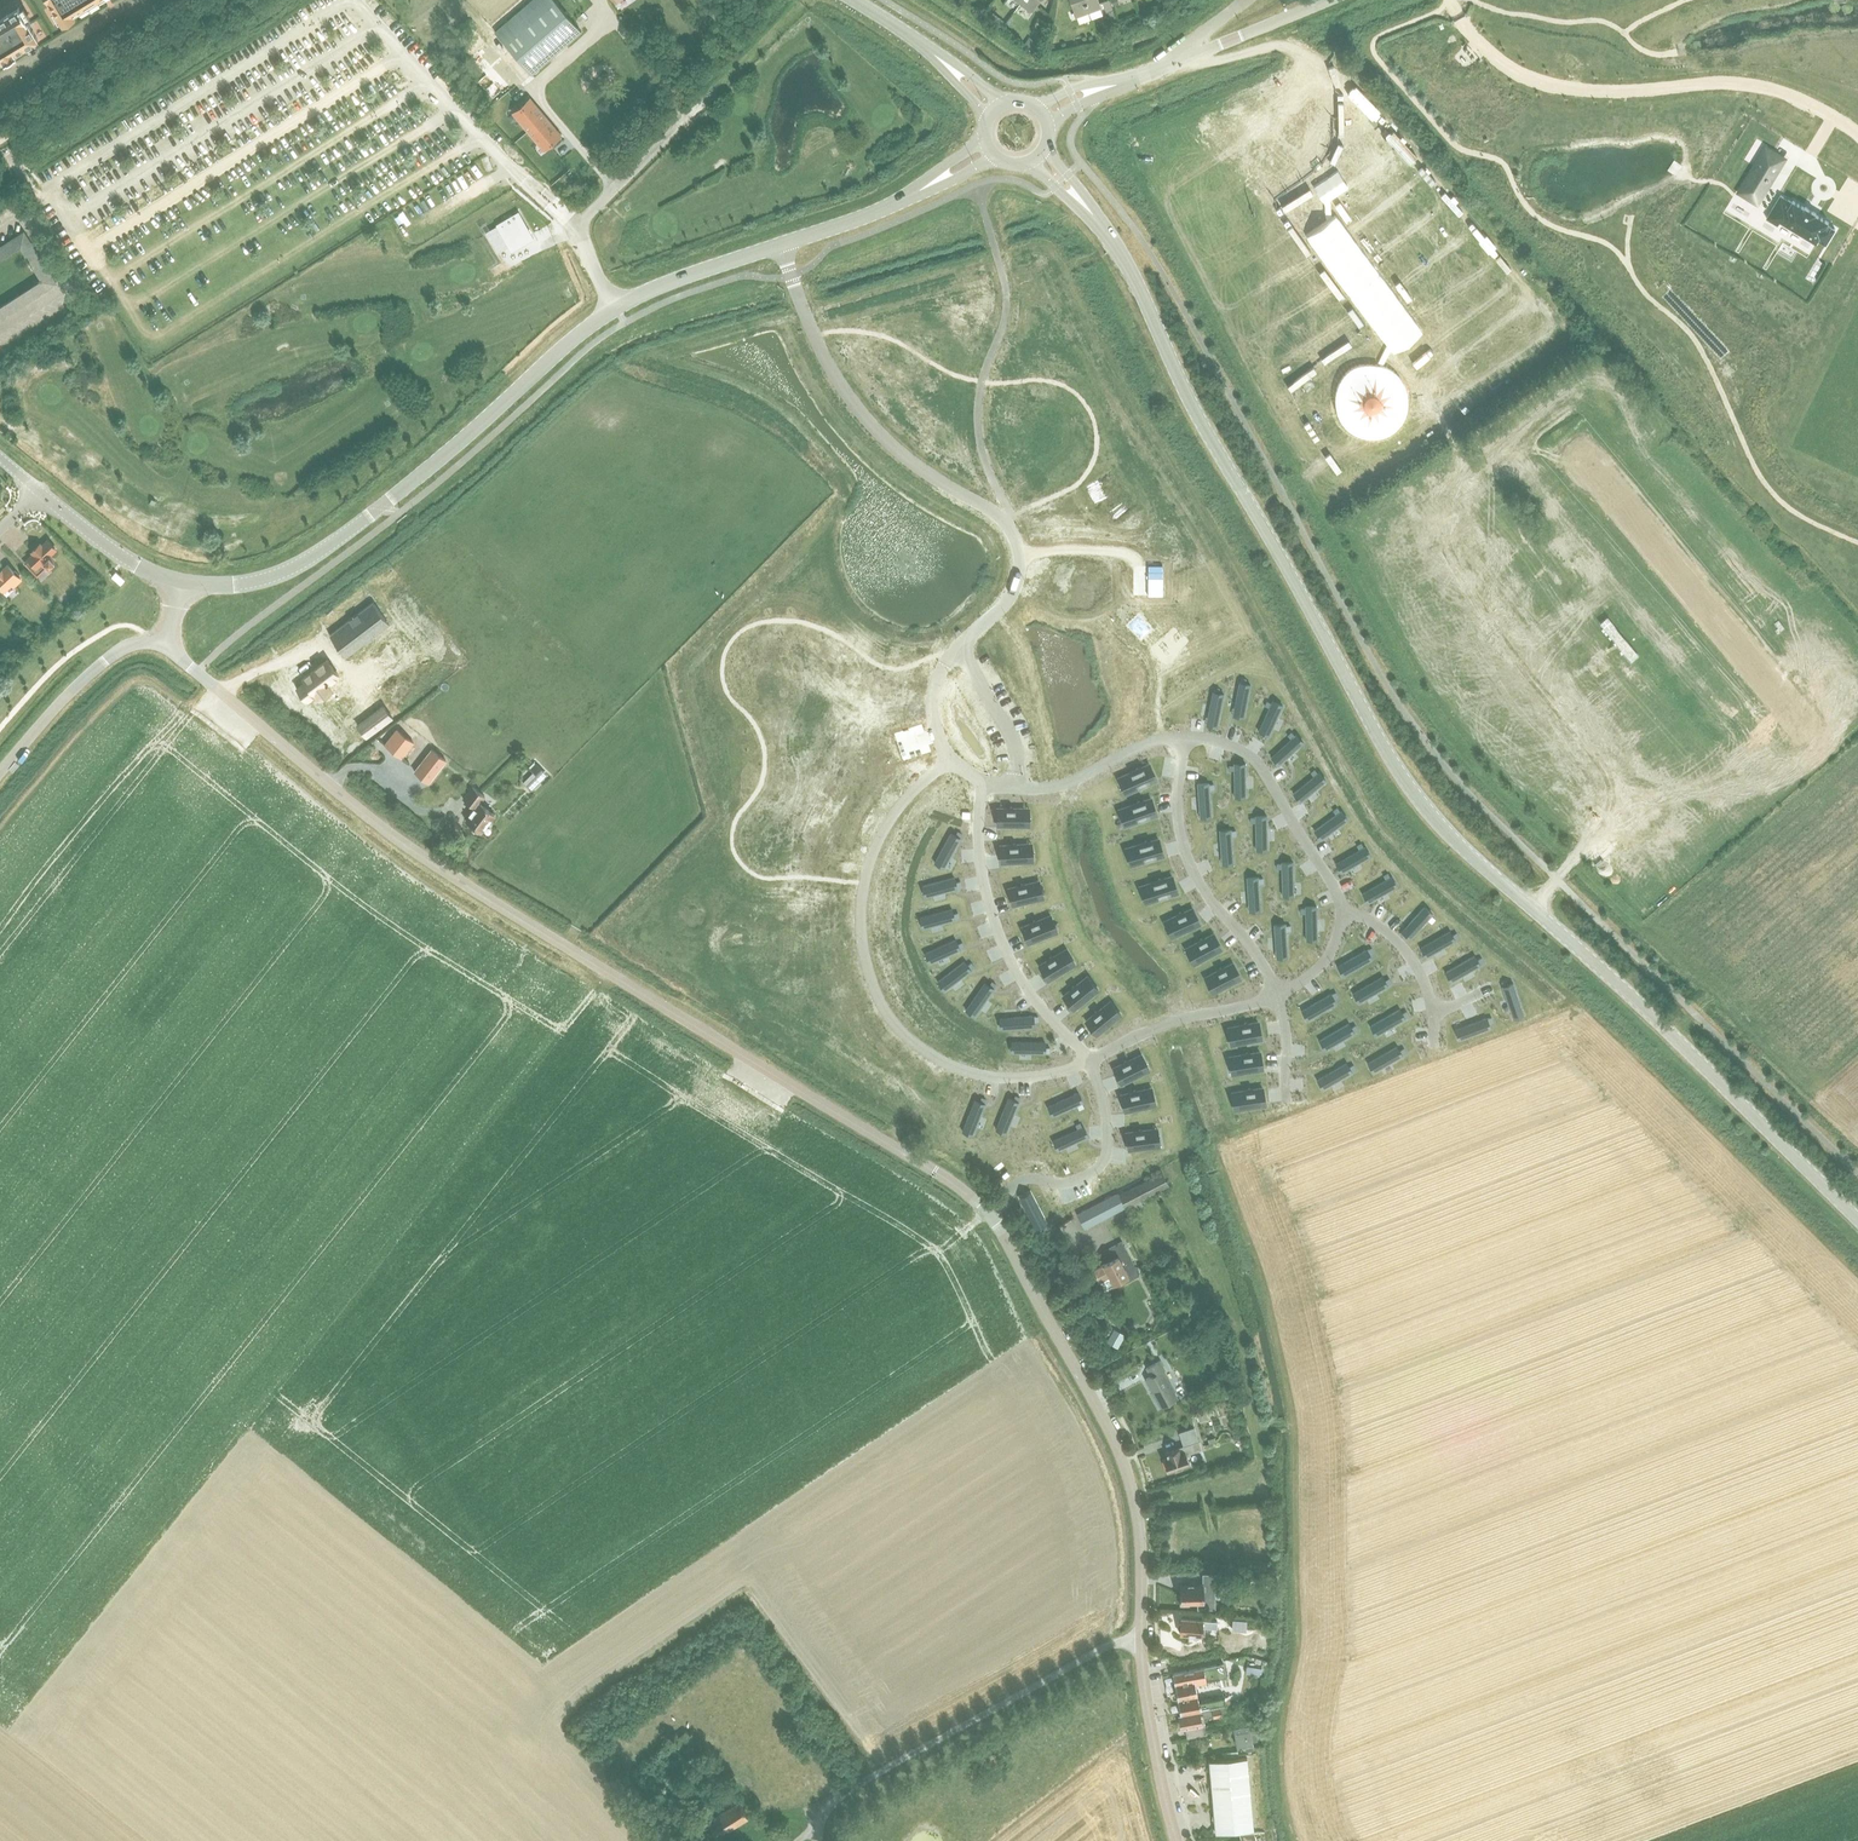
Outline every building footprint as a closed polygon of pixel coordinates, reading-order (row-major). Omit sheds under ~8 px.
[(89,0),(40,0),(0,25),(0,54),(89,0)] [(531,74),(581,31),(573,21),(572,22),(553,0),(531,0),(495,32),(523,64),(523,65),(531,74)] [(1019,3),(1030,12),(1039,0),(1022,0),(1019,3)] [(1083,0),(1069,0),(1075,17),(1088,12),(1083,0)] [(1088,12),(1100,8),(1098,0),(1083,0),(1088,12)] [(1113,10),(1109,0),(1105,0),(1102,1),(1106,12),(1113,10)] [(999,17),(995,23),(1000,27),(1004,21),(999,17)] [(1038,21),(1035,31),(1040,33),(1043,22),(1038,21)] [(1028,39),(1023,46),(1033,53),(1038,46),(1028,39)] [(528,99),(518,107),(524,115),(519,119),(538,141),(543,137),(549,144),(559,136),(528,99)] [(1767,146),(1738,192),(1757,204),(1786,158),(1767,146)] [(1780,194),(1766,217),(1777,224),(1780,220),(1816,241),(1818,239),(1826,243),(1835,228),(1827,224),(1828,221),(1815,213),(1816,212),(1805,206),(1804,207),(1792,200),(1791,201),(1780,194)] [(518,213),(497,225),(509,246),(530,233),(518,213)] [(56,283),(23,232),(0,247),(0,261),(21,248),(42,280),(0,307),(0,318),(56,283)] [(28,558),(25,562),(28,566),(32,562),(36,567),(41,562),(45,566),(46,564),(48,567),(54,561),(52,559),(53,558),(49,554),(55,549),(52,546),(50,543),(50,544),(47,541),(41,546),(40,544),(32,551),(33,553),(28,558)] [(1162,559),(1147,559),(1147,577),(1162,577),(1162,559)] [(0,572),(0,585),(1,586),(0,587),(0,590),(2,592),(4,590),(11,583),(14,586),(20,579),(18,577),(20,575),(15,570),(13,572),(7,565),(0,572)] [(115,572),(111,576),(120,584),(124,579),(115,572)] [(1162,577),(1147,577),(1147,595),(1162,595),(1162,577)] [(372,602),(329,635),(346,656),(389,624),(372,602)] [(304,682),(296,688),(305,700),(314,694),(318,699),(330,690),(326,685),(338,675),(326,659),(302,678),(304,682)] [(1238,682),(1233,708),(1244,710),(1249,684),(1244,683),(1245,678),(1240,677),(1239,682),(1238,682)] [(1212,691),(1207,717),(1218,720),(1223,693),(1218,692),(1219,688),(1214,687),(1213,691),(1212,691)] [(1268,707),(1260,724),(1271,729),(1282,704),(1271,700),(1270,702),(1266,700),(1264,705),(1268,707)] [(380,708),(357,725),(365,737),(389,719),(380,708)] [(383,743),(401,758),(414,742),(395,727),(383,743)] [(1290,738),(1275,752),(1283,760),(1303,742),(1295,734),(1294,734),(1291,731),(1287,734),(1290,738)] [(431,749),(414,771),(428,782),(445,760),(431,749)] [(1233,764),(1228,764),(1228,769),(1233,769),(1234,790),(1245,790),(1245,763),(1233,763),(1233,764)] [(1148,764),(1124,774),(1131,791),(1155,780),(1148,764)] [(1313,775),(1297,788),(1304,797),(1325,780),(1318,771),(1317,772),(1314,768),(1310,771),(1313,775)] [(542,769),(536,775),(526,785),(530,790),(540,780),(546,774),(542,769)] [(1209,782),(1197,783),(1199,810),(1210,809),(1209,788),(1214,788),(1214,783),(1209,783),(1209,782)] [(479,802),(484,796),(472,787),(462,798),(475,808),(474,809),(473,808),(469,814),(470,814),(465,820),(474,827),(472,829),(477,833),(479,831),(480,832),(481,831),(494,814),(488,809),(485,807),(479,802)] [(1150,798),(1125,806),(1130,823),(1156,815),(1150,798)] [(1021,807),(996,808),(997,825),(1021,825),(1021,807)] [(1335,813),(1319,826),(1325,835),(1347,819),(1340,810),(1339,810),(1337,807),(1332,810),(1335,813)] [(1255,816),(1250,816),(1250,821),(1255,821),(1255,842),(1267,842),(1266,815),(1255,815),(1255,816)] [(1230,828),(1219,829),(1221,856),(1232,855),(1231,835),(1235,834),(1235,829),(1230,830),(1230,828)] [(950,832),(937,856),(947,861),(960,838),(959,837),(961,833),(957,831),(955,835),(950,832)] [(1158,838),(1132,845),(1137,862),(1163,855),(1158,838)] [(1359,848),(1341,858),(1346,868),(1370,855),(1364,845),(1363,846),(1361,842),(1356,844),(1359,848)] [(1024,843),(1000,844),(1001,862),(1025,861),(1024,843)] [(1281,862),(1276,862),(1277,868),(1281,868),(1282,888),(1293,888),(1293,861),(1281,861),(1281,862)] [(1385,879),(1367,889),(1373,899),(1396,886),(1391,876),(1389,876),(1387,872),(1383,875),(1385,879)] [(1171,875),(1146,883),(1151,900),(1177,892),(1171,875)] [(1258,876),(1246,877),(1248,904),(1259,903),(1258,882),(1263,882),(1262,877),(1258,877),(1258,876)] [(953,877),(927,884),(930,895),(956,888),(956,887),(961,885),(959,880),(955,882),(953,877)] [(1032,882),(1008,888),(1012,905),(1036,899),(1032,882)] [(1305,907),(1300,907),(1300,912),(1305,912),(1305,933),(1317,933),(1316,906),(1305,906),(1305,907)] [(1423,906),(1405,926),(1414,933),(1427,919),(1431,922),(1434,918),(1431,915),(1432,913),(1423,906)] [(1192,907),(1169,918),(1177,934),(1199,924),(1192,907)] [(951,908),(925,915),(928,926),(954,919),(954,918),(958,916),(957,912),(952,913),(951,908)] [(1044,917),(1021,927),(1028,943),(1050,934),(1044,917)] [(1285,923),(1274,924),(1275,951),(1287,950),(1285,929),(1290,929),(1290,924),(1285,924),(1285,923)] [(1449,930),(1425,943),(1431,953),(1454,940),(1454,939),(1458,936),(1455,932),(1451,934),(1449,930)] [(1212,933),(1191,944),(1199,960),(1221,949),(1212,933)] [(955,938),(930,949),(935,960),(959,949),(959,948),(963,946),(961,941),(957,943),(955,938)] [(1366,949),(1342,962),(1348,972),(1371,959),(1369,954),(1373,952),(1370,947),(1366,950),(1366,949)] [(1059,952),(1038,965),(1048,980),(1069,967),(1059,952)] [(1474,955),(1450,968),(1456,978),(1479,964),(1483,961),(1480,957),(1476,959),(1474,955)] [(963,961),(942,977),(949,986),(970,970),(970,969),(973,966),(970,962),(967,965),(963,961)] [(1232,962),(1210,973),(1218,989),(1240,978),(1232,962)] [(1381,976),(1358,989),(1364,999),(1387,986),(1386,985),(1390,982),(1388,978),(1384,980),(1381,976)] [(1506,979),(1502,981),(1503,985),(1502,986),(1510,1011),(1521,1008),(1513,982),(1508,984),(1506,979)] [(1081,980),(1062,995),(1073,1009),(1093,994),(1081,980)] [(984,982),(969,1004),(978,1010),(993,988),(992,988),(995,984),(991,981),(988,985),(984,982)] [(1330,993),(1307,1007),(1312,1016),(1336,1003),(1333,998),(1337,996),(1334,992),(1330,994),(1330,993)] [(1105,1005),(1085,1020),(1096,1034),(1116,1019),(1105,1005)] [(1068,1015),(1076,1025),(1084,1018),(1076,1008),(1068,1015)] [(1398,1009),(1375,1022),(1381,1032),(1404,1019),(1404,1018),(1408,1015),(1405,1011),(1401,1013),(1398,1009)] [(1033,1015),(1006,1017),(1007,1028),(1033,1026),(1033,1021),(1038,1021),(1037,1016),(1033,1016),(1033,1015)] [(1486,1017),(1461,1026),(1465,1037),(1490,1028),(1488,1023),(1492,1021),(1491,1016),(1486,1018),(1486,1017)] [(1258,1022),(1234,1026),(1237,1043),(1261,1039),(1258,1022)] [(1348,1023),(1324,1036),(1330,1046),(1353,1033),(1353,1032),(1357,1030),(1354,1025),(1350,1028),(1348,1023)] [(1044,1042),(1017,1041),(1017,1053),(1044,1053),(1044,1052),(1049,1052),(1049,1047),(1044,1047),(1044,1042)] [(1396,1045),(1373,1059),(1378,1069),(1402,1055),(1401,1054),(1405,1052),(1403,1048),(1399,1050),(1396,1045)] [(1260,1052),(1235,1055),(1238,1073),(1262,1069),(1260,1052)] [(1135,1055),(1113,1066),(1121,1082),(1143,1071),(1135,1055)] [(1346,1062),(1322,1075),(1328,1085),(1351,1072),(1351,1071),(1355,1069),(1352,1064),(1348,1067),(1346,1062)] [(1144,1088),(1120,1094),(1124,1111),(1148,1106),(1144,1088)] [(1262,1088),(1238,1091),(1240,1108),(1265,1105),(1262,1088)] [(1077,1091),(1053,1103),(1058,1113),(1077,1104),(1079,1109),(1083,1107),(1081,1102),(1082,1102),(1077,1091)] [(1008,1098),(998,1122),(1008,1127),(1018,1102),(1017,1101),(1019,1097),(1014,1095),(1012,1099),(1008,1098)] [(974,1099),(964,1124),(975,1128),(985,1103),(984,1103),(985,1099),(981,1097),(979,1101),(974,1099)] [(940,1116),(932,1126),(943,1134),(951,1123),(940,1116)] [(1037,1128),(1044,1130),(1047,1122),(1039,1120),(1037,1128)] [(1077,1128),(1058,1137),(1063,1147),(1088,1136),(1083,1126),(1082,1126),(1080,1122),(1075,1124),(1077,1128)] [(1150,1129),(1126,1132),(1128,1150),(1153,1146),(1150,1129)] [(1140,1199),(1167,1184),(1161,1172),(1119,1194),(1125,1206),(1128,1212),(1143,1205),(1140,1199)] [(1119,1194),(1077,1216),(1084,1228),(1122,1208),(1125,1206),(1119,1194)] [(1033,1199),(1024,1203),(1036,1227),(1045,1223),(1033,1199)] [(1154,1238),(1163,1234),(1161,1228),(1152,1232),(1154,1238)] [(1261,1235),(1252,1235),(1253,1246),(1262,1245),(1261,1235)] [(1130,1279),(1139,1274),(1121,1241),(1108,1248),(1111,1254),(1106,1257),(1108,1261),(1092,1269),(1098,1280),(1109,1274),(1113,1282),(1118,1279),(1121,1284),(1130,1279)] [(1143,1257),(1153,1253),(1149,1241),(1138,1244),(1143,1257)] [(1192,1265),(1206,1258),(1200,1245),(1186,1252),(1192,1265)] [(1167,1262),(1177,1258),(1174,1251),(1165,1255),(1167,1262)] [(1193,1270),(1203,1281),(1214,1271),(1204,1260),(1193,1270)] [(1115,1331),(1107,1343),(1117,1349),(1124,1337),(1115,1331)] [(1160,1406),(1176,1397),(1162,1370),(1164,1369),(1160,1360),(1146,1367),(1150,1375),(1145,1378),(1160,1406)] [(1188,1452),(1200,1448),(1193,1427),(1179,1432),(1184,1446),(1166,1451),(1168,1457),(1163,1459),(1167,1470),(1189,1463),(1186,1455),(1189,1454),(1188,1452)] [(1263,1573),(1260,1580),(1265,1583),(1269,1577),(1263,1573)] [(1213,1584),(1221,1584),(1220,1574),(1205,1574),(1205,1584),(1180,1584),(1181,1603),(1188,1603),(1188,1601),(1198,1601),(1198,1607),(1213,1606),(1213,1584)] [(1216,1627),(1217,1621),(1181,1618),(1180,1634),(1201,1635),(1201,1626),(1216,1627)] [(1233,1619),(1232,1628),(1245,1629),(1246,1620),(1233,1619)] [(1221,1646),(1203,1650),(1204,1655),(1205,1659),(1223,1655),(1222,1653),(1221,1646)] [(1180,1713),(1225,1704),(1225,1703),(1224,1699),(1223,1696),(1198,1701),(1195,1683),(1226,1676),(1223,1662),(1172,1672),(1177,1699),(1180,1713)] [(1260,1676),(1261,1669),(1246,1666),(1245,1673),(1260,1676)] [(1203,1718),(1221,1715),(1219,1707),(1178,1715),(1181,1728),(1184,1727),(1186,1737),(1206,1733),(1203,1718)] [(1233,1728),(1236,1747),(1245,1746),(1246,1750),(1252,1749),(1252,1745),(1252,1741),(1256,1741),(1255,1732),(1250,1733),(1249,1725),(1233,1728)] [(1208,1760),(1215,1832),(1253,1829),(1246,1757),(1208,1760)] [(715,1836),(747,1816),(739,1801),(718,1813),(705,1821),(715,1836)] [(1253,1831),(1239,1833),(1241,1840),(1256,1840),(1253,1831)]
